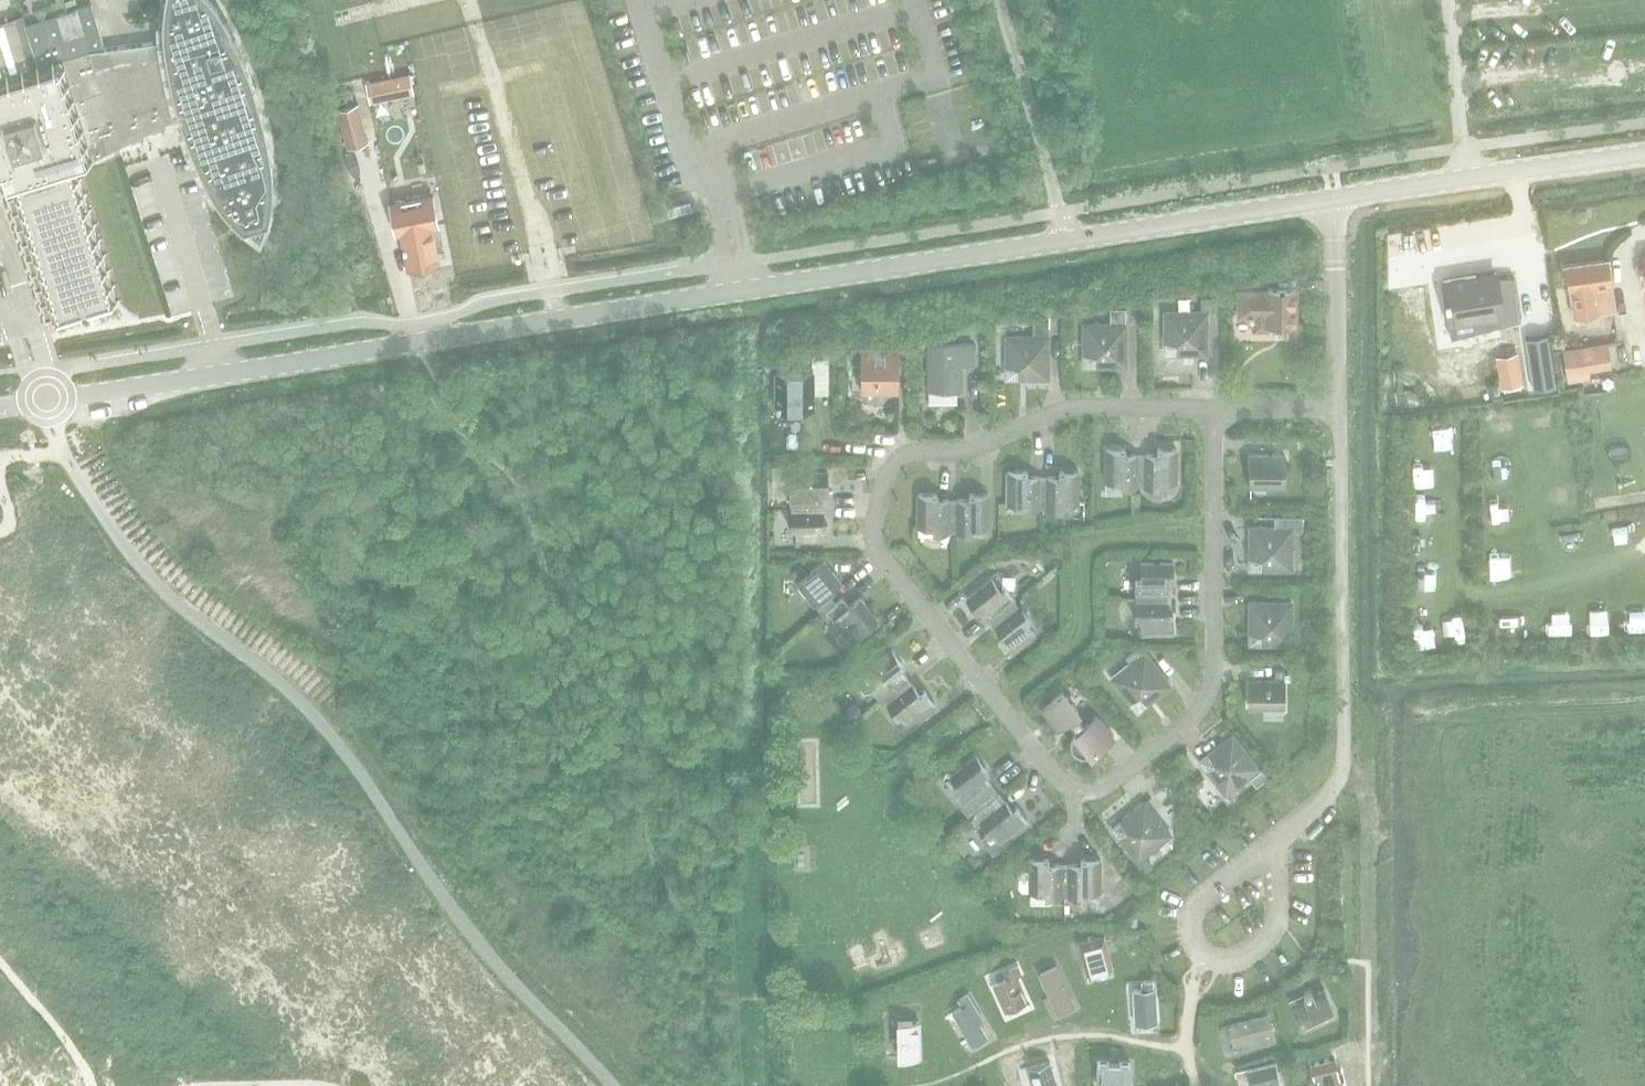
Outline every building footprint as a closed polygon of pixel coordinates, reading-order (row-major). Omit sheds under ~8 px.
[(2,182),(7,185),(50,321),(121,299),(79,162),(98,156),(98,155),(181,114),(186,129),(191,144),(192,145),(198,161),(206,177),(214,192),(215,193),(228,210),(243,226),(261,239),(265,231),(267,223),(270,214),(270,213),(272,203),(273,192),(274,180),(273,163),(271,151),(269,138),(266,126),(263,114),(260,102),(256,89),(253,78),(248,66),(244,55),(239,44),(234,32),(228,21),(222,10),(215,0),(165,0),(165,2),(164,11),(164,20),(160,20),(160,33),(164,33),(164,38),(105,46),(92,1),(25,22),(37,60),(29,62),(15,16),(0,20),(0,185),(2,182)] [(411,73),(367,82),(371,99),(414,90),(411,73)] [(358,103),(339,109),(349,146),(368,141),(358,103)] [(431,195),(390,203),(395,230),(401,229),(408,264),(435,259),(429,224),(436,222),(431,195)] [(690,202),(677,206),(679,213),(692,210),(690,202)] [(1599,311),(1613,309),(1610,288),(1608,289),(1607,282),(1612,281),(1609,257),(1565,263),(1568,287),(1571,287),(1575,316),(1599,312),(1599,311)] [(1496,270),(1444,278),(1449,313),(1450,319),(1485,314),(1487,326),(1521,318),(1515,274),(1497,274),(1496,270)] [(1296,318),(1296,288),(1268,288),(1268,290),(1239,289),(1239,314),(1253,314),(1253,328),(1269,328),(1269,323),(1290,324),(1290,340),(1303,340),(1303,318),(1296,318)] [(1207,352),(1207,310),(1216,310),(1216,296),(1202,296),(1202,310),(1165,310),(1165,342),(1184,342),(1184,352),(1207,352)] [(1126,364),(1126,322),(1126,307),(1110,307),(1110,322),(1084,322),(1084,354),(1103,354),(1103,364),(1126,364)] [(1049,376),(1049,334),(1049,319),(1033,319),(1033,334),(1007,334),(1007,366),(1026,366),(1026,376),(1049,376)] [(1556,384),(1548,332),(1526,335),(1534,388),(1556,384)] [(1566,368),(1610,361),(1607,341),(1563,348),(1566,368)] [(973,358),(973,342),(929,342),(928,388),(962,388),(962,358),(973,358)] [(898,390),(899,347),(862,347),(862,390),(898,390)] [(777,406),(813,405),(813,369),(777,369),(777,406)] [(1145,469),(1145,454),(1137,454),(1137,453),(1125,452),(1125,447),(1106,447),(1106,479),(1123,479),(1123,485),(1137,485),(1137,483),(1137,469),(1145,469)] [(1137,469),(1137,483),(1145,483),(1145,485),(1159,485),(1159,480),(1176,480),(1177,448),(1158,447),(1158,453),(1146,453),(1145,454),(1145,469),(1137,469)] [(1285,484),(1285,453),(1251,453),(1250,484),(1285,484)] [(1048,491),(1048,477),(1040,477),(1040,475),(1028,475),(1028,469),(1008,469),(1008,502),(1026,502),(1026,507),(1039,507),(1039,506),(1039,491),(1048,491)] [(1039,491),(1039,506),(1047,506),(1047,507),(1061,507),(1061,502),(1079,502),(1079,470),(1060,470),(1060,475),(1048,475),(1048,477),(1048,491),(1039,491)] [(807,510),(821,510),(821,502),(823,502),(823,490),(828,490),(828,471),(796,471),(796,488),(791,488),(791,502),(792,502),(807,502),(807,510)] [(958,514),(958,500),(950,500),(950,498),(938,498),(938,493),(918,492),(918,525),(936,525),(936,530),(950,530),(950,529),(950,514),(958,514)] [(950,514),(950,529),(957,529),(957,530),(971,530),(971,525),(989,525),(989,493),(970,493),(970,498),(958,498),(958,500),(958,514),(950,514)] [(823,510),(821,510),(807,510),(807,502),(792,502),(792,510),(791,510),(791,524),(796,524),(796,541),(828,541),(828,522),(823,522),(823,510)] [(1302,530),(1303,515),(1275,515),(1275,526),(1250,526),(1250,558),(1269,558),(1269,568),(1292,568),(1292,530),(1302,530)] [(823,612),(827,609),(833,604),(825,594),(842,581),(824,559),(797,581),(815,603),(823,612)] [(1152,600),(1167,600),(1166,592),(1168,592),(1168,580),(1173,580),(1173,561),(1141,561),(1141,579),(1136,579),(1136,592),(1137,592),(1152,592),(1152,600)] [(1008,614),(1020,605),(1015,599),(1016,598),(1007,587),(1003,591),(992,577),(967,597),(979,612),(983,609),(991,618),(992,617),(1003,608),(1008,614)] [(1168,600),(1167,600),(1152,600),(1152,592),(1137,592),(1137,600),(1136,600),(1136,614),(1141,614),(1141,632),(1174,632),(1174,612),(1168,612),(1168,600)] [(833,604),(827,609),(841,626),(843,624),(854,638),(879,617),(861,596),(849,605),(842,597),(833,604)] [(1292,643),(1292,601),(1250,600),(1250,632),(1269,633),(1269,643),(1292,643)] [(1003,608),(992,617),(997,623),(996,625),(1003,634),(999,637),(1011,652),(1036,632),(1025,619),(1030,615),(1021,604),(1020,605),(1008,614),(1003,608)] [(1153,698),(1171,683),(1140,644),(1126,655),(1131,662),(1112,676),(1132,701),(1147,690),(1153,698)] [(900,692),(911,683),(907,677),(908,676),(900,666),(904,663),(893,648),(859,675),(858,681),(863,689),(869,689),(874,685),(883,696),(884,695),(895,686),(900,692)] [(1285,705),(1285,668),(1276,668),(1276,679),(1249,679),(1249,705),(1285,705)] [(895,686),(884,695),(889,701),(888,702),(896,713),(900,710),(911,723),(936,703),(924,688),(920,692),(913,682),(911,683),(900,692),(895,686)] [(1086,722),(1078,711),(1079,710),(1063,690),(1042,706),(1058,726),(1069,717),(1078,729),(1076,730),(1072,734),(1071,740),(1072,746),(1076,751),(1082,754),(1088,754),(1093,751),(1114,735),(1097,713),(1086,722)] [(1226,792),(1259,766),(1233,733),(1208,753),(1219,768),(1211,774),(1226,792)] [(977,754),(951,774),(962,788),(958,791),(967,802),(963,806),(969,814),(998,791),(991,783),(992,782),(984,772),(989,769),(977,754)] [(998,791),(969,814),(976,822),(980,819),(989,830),(981,836),(994,852),(1006,842),(1004,840),(1029,820),(1017,805),(1013,808),(1006,799),(1005,800),(998,791)] [(1146,869),(1154,862),(1146,853),(1171,833),(1145,800),(1120,820),(1131,835),(1124,841),(1146,869)] [(1049,863),(1049,857),(1030,857),(1030,870),(1023,870),(1019,874),(1019,886),(1022,890),(1048,890),(1048,895),(1061,895),(1061,893),(1061,879),(1069,879),(1069,864),(1061,864),(1061,863),(1049,863)] [(1061,879),(1061,893),(1069,893),(1069,895),(1083,895),(1083,890),(1101,889),(1101,857),(1081,857),(1081,863),(1069,863),(1069,864),(1069,879),(1061,879)] [(1087,971),(1097,969),(1097,968),(1107,966),(1105,958),(1105,957),(1103,950),(1109,949),(1105,934),(1079,941),(1087,971)] [(1006,1009),(1028,1000),(1016,974),(1021,971),(1018,964),(1009,968),(1012,974),(994,983),(1006,1009)] [(1058,1010),(1074,1003),(1057,965),(1041,972),(1058,1010)] [(1153,988),(1153,978),(1143,979),(1143,988),(1134,989),(1136,1022),(1157,1020),(1155,987),(1153,988)] [(1333,1006),(1325,987),(1314,992),(1313,991),(1313,990),(1312,990),(1312,989),(1311,989),(1310,989),(1309,989),(1308,989),(1307,989),(1306,989),(1306,990),(1305,990),(1305,991),(1304,991),(1304,992),(1304,993),(1304,994),(1304,995),(1306,999),(1300,1001),(1299,999),(1291,1002),(1301,1021),(1333,1006)] [(973,1043),(987,1035),(975,1015),(979,1012),(968,993),(959,997),(964,1005),(954,1010),(973,1043)] [(1275,1039),(1268,1014),(1231,1024),(1235,1041),(1264,1033),(1266,1041),(1275,1039)] [(919,1020),(898,1020),(899,1055),(902,1055),(920,1055),(919,1020)] [(1335,1055),(1320,1063),(1318,1061),(1308,1067),(1315,1078),(1319,1076),(1325,1085),(1337,1085),(1348,1080),(1335,1055)] [(1120,1060),(1120,1058),(1109,1058),(1109,1060),(1098,1059),(1097,1082),(1130,1083),(1131,1061),(1120,1060)] [(1050,1059),(1029,1064),(1034,1085),(1057,1085),(1050,1059)] [(1276,1062),(1248,1068),(1253,1085),(1282,1085),(1276,1062)]
